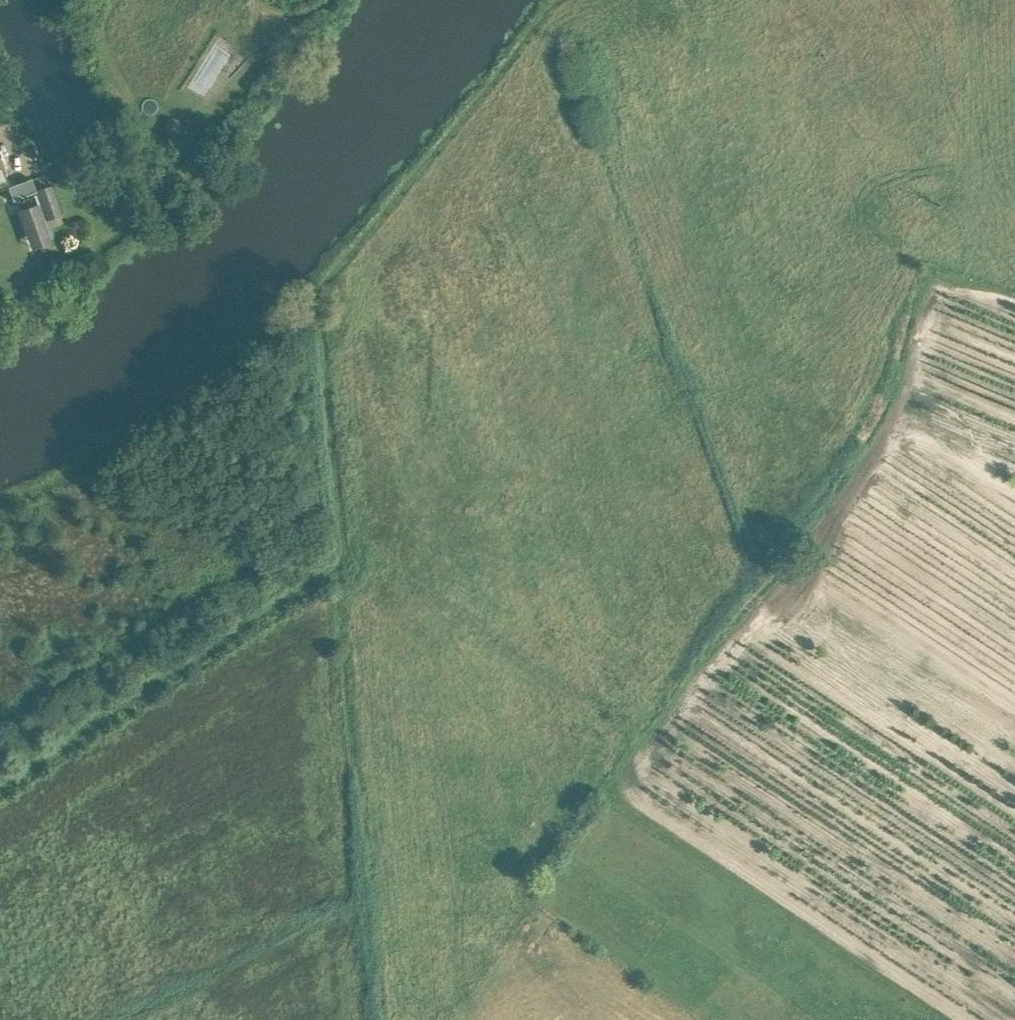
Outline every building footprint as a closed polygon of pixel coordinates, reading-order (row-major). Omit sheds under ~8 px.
[(10,186),(8,187),(12,200),(33,192),(36,191),(32,178),(31,179),(10,186)]
